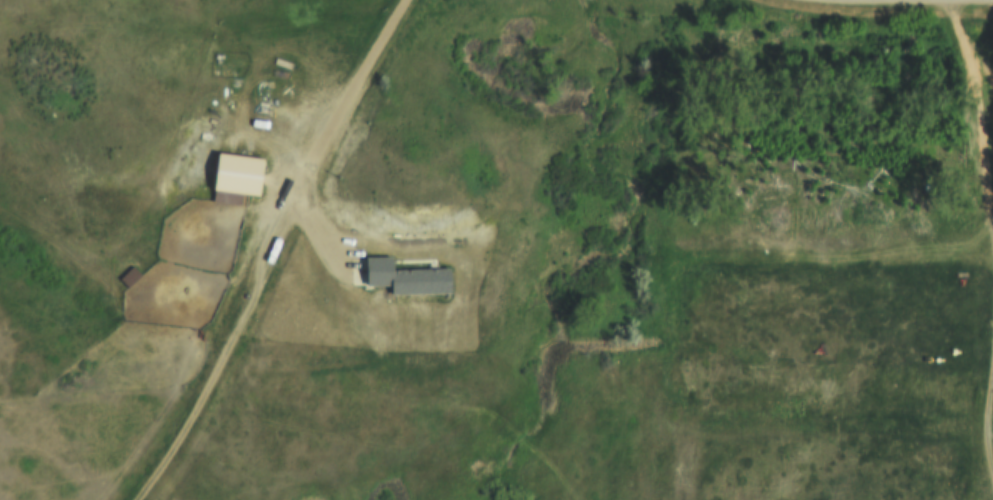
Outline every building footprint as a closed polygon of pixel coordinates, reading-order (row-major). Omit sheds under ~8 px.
[(214,155),(260,161),(255,199),(209,193),(214,155)] [(388,272),(443,271),(443,296),(385,297),(385,289),(363,289),(362,259),(388,259),(388,272)]
